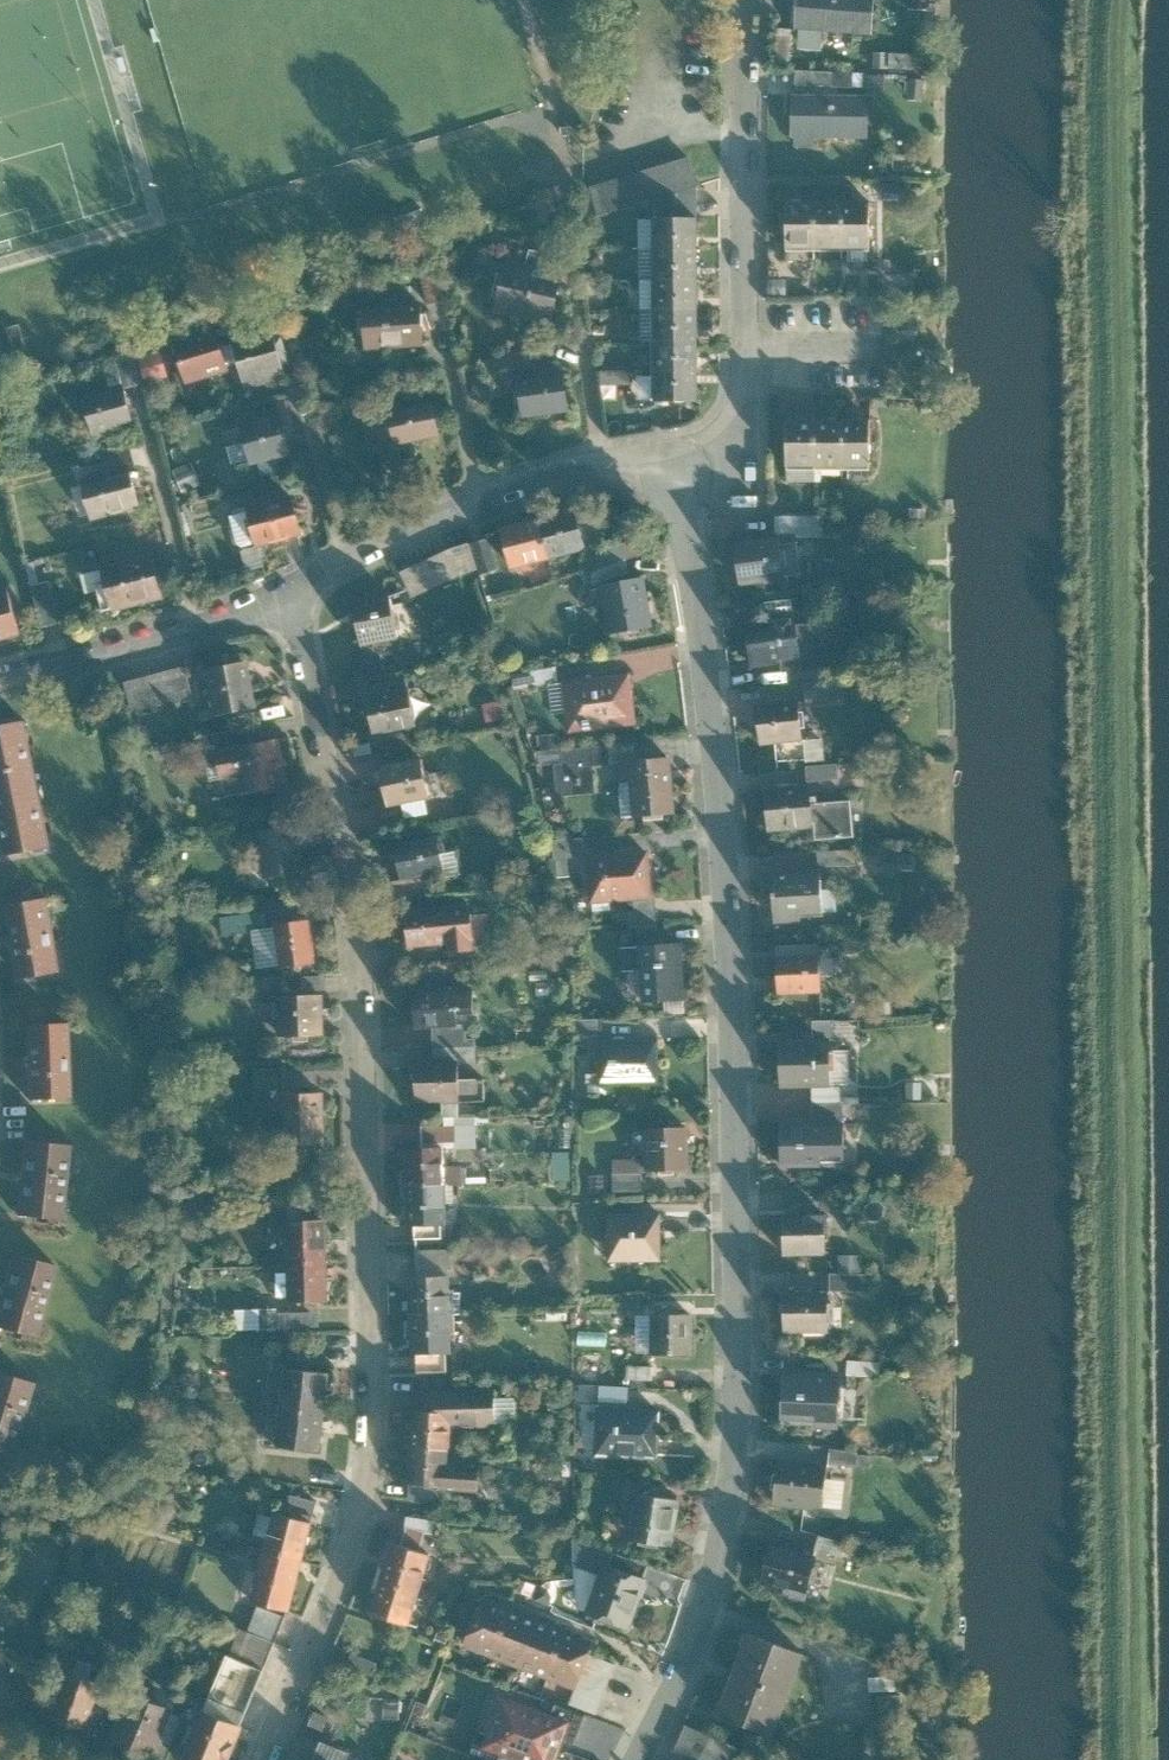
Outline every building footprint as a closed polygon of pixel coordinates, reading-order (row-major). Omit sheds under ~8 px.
[(794,27),(870,32),(873,0),(797,0),(794,27)] [(831,69),(795,68),(794,83),(831,85),(831,69)] [(867,93),(790,92),(790,135),(794,135),(795,145),(813,145),(812,135),(868,135),(867,93)] [(690,155),(591,184),(599,213),(655,196),(656,214),(699,213),(699,184),(690,155)] [(811,198),(811,248),(840,248),(840,197),(811,198)] [(869,197),(840,197),(840,248),(869,248),(869,197)] [(782,249),(811,248),(811,198),(782,198),(782,249)] [(699,213),(656,214),(656,245),(699,245),(699,213)] [(700,276),(699,245),(656,245),(657,277),(700,276)] [(530,248),(527,263),(558,270),(562,255),(530,248)] [(527,263),(509,259),(497,309),(554,322),(566,271),(558,270),(527,263)] [(700,276),(657,277),(657,307),(700,306),(700,276)] [(422,302),(365,306),(367,346),(424,342),(422,302)] [(700,336),(700,306),(657,307),(657,337),(700,336)] [(287,375),(274,326),(233,336),(246,386),(287,375)] [(217,328),(173,339),(185,379),(228,368),(217,328)] [(700,336),(657,337),(658,367),(701,366),(700,336)] [(162,345),(137,353),(145,380),(170,373),(162,345)] [(117,360),(124,382),(125,386),(143,382),(136,355),(117,360)] [(536,360),(537,371),(561,369),(560,358),(536,360)] [(701,366),(658,367),(658,398),(701,398),(701,366)] [(537,371),(521,372),(525,415),(570,410),(566,368),(561,369),(537,371)] [(124,382),(82,392),(93,435),(134,424),(125,386),(124,382)] [(434,398),(390,407),(397,442),(441,433),(434,398)] [(282,412),(241,422),(252,463),(293,452),(282,412)] [(784,468),(812,468),(813,416),(785,416),(784,468)] [(813,416),(812,468),(840,468),(840,416),(813,416)] [(867,416),(840,416),(840,468),(867,469),(867,416)] [(108,453),(112,469),(129,464),(130,465),(135,464),(131,447),(108,453)] [(181,489),(200,482),(192,461),(174,467),(181,489)] [(112,469),(81,477),(92,518),(140,506),(130,465),(129,464),(112,469)] [(294,492),(246,504),(257,545),(305,533),(294,492)] [(540,516),(550,557),(588,547),(578,507),(540,516)] [(808,515),(775,514),(775,531),(808,532),(808,515)] [(550,557),(540,516),(502,526),(512,566),(550,557)] [(499,568),(490,537),(471,542),(480,573),(499,568)] [(778,537),(733,543),(739,583),(784,576),(778,537)] [(590,568),(627,558),(622,543),(586,553),(590,568)] [(453,547),(400,570),(413,595),(462,573),(453,547)] [(152,553),(100,566),(111,611),(164,598),(152,553)] [(590,568),(594,582),(630,572),(627,558),(590,568)] [(645,577),(602,585),(611,631),(654,623),(645,577)] [(0,590),(0,640),(21,635),(10,588),(0,590)] [(391,591),(352,599),(361,645),(400,636),(391,591)] [(793,616),(743,623),(749,664),(777,660),(779,671),(820,666),(824,656),(820,626),(812,621),(794,623),(793,616)] [(249,660),(205,668),(215,714),(258,706),(249,660)] [(185,665),(125,681),(132,711),(192,695),(185,665)] [(557,665),(512,673),(515,689),(560,681),(557,665)] [(632,671),(563,679),(571,733),(639,724),(632,671)] [(842,678),(802,681),(804,701),(843,697),(842,678)] [(410,688),(368,696),(375,734),(418,726),(410,688)] [(797,699),(756,703),(760,742),(802,737),(797,699)] [(39,781),(26,719),(0,724),(0,789),(39,781)] [(210,734),(213,749),(251,742),(248,727),(210,734)] [(402,734),(375,739),(378,753),(405,748),(402,734)] [(802,738),(806,760),(827,757),(823,734),(802,738)] [(251,742),(213,749),(221,798),(291,784),(282,737),(251,742)] [(609,744),(562,748),(564,767),(555,768),(558,796),(596,791),(594,764),(611,763),(609,744)] [(672,756),(623,760),(625,781),(632,780),(634,816),(677,812),(672,756)] [(423,757),(380,766),(389,806),(431,797),(423,757)] [(837,763),(805,766),(806,781),(838,779),(837,763)] [(3,855),(51,846),(39,781),(0,789),(0,838),(3,855)] [(809,784),(761,789),(765,832),(809,827),(811,840),(852,837),(849,801),(810,804),(809,784)] [(302,825),(260,829),(266,875),(307,871),(302,825)] [(438,836),(395,843),(404,879),(446,871),(438,836)] [(584,857),(584,837),(555,838),(555,858),(584,857)] [(652,849),(590,854),(592,902),(655,899),(652,849)] [(855,849),(817,851),(817,866),(855,865),(855,849)] [(815,868),(771,870),(773,923),(799,922),(799,915),(816,915),(815,868)] [(59,971),(46,898),(4,905),(17,978),(59,971)] [(471,903),(406,910),(410,946),(448,943),(449,952),(477,949),(471,903)] [(311,921),(274,926),(278,968),(315,964),(311,921)] [(684,943),(642,944),(644,1002),(687,1001),(684,943)] [(819,954),(774,955),(776,995),(821,992),(819,954)] [(474,989),(414,990),(415,1028),(434,1027),(467,1026),(475,1026),(474,989)] [(324,994),(278,995),(278,1038),(324,1036),(324,994)] [(601,1018),(573,1019),(573,1035),(602,1035),(601,1018)] [(68,1098),(65,1023),(22,1024),(25,1099),(68,1098)] [(434,1027),(434,1047),(477,1046),(478,1038),(467,1038),(467,1026),(434,1027)] [(661,1038),(599,1039),(600,1087),(661,1085),(661,1038)] [(829,1040),(777,1041),(778,1088),(811,1088),(830,1088),(829,1040)] [(434,1047),(435,1063),(460,1062),(478,1062),(477,1046),(434,1047)] [(435,1063),(417,1063),(418,1104),(487,1102),(487,1079),(461,1080),(460,1062),(435,1063)] [(921,1077),(904,1078),(905,1097),(921,1096),(921,1077)] [(811,1088),(810,1104),(840,1104),(840,1087),(830,1088),(811,1088)] [(325,1095),(281,1096),(281,1143),(325,1141),(325,1095)] [(810,1104),(811,1124),(844,1124),(844,1104),(840,1104),(810,1104)] [(811,1124),(779,1125),(778,1169),(845,1169),(844,1124),(811,1124)] [(691,1129),(647,1129),(648,1173),(692,1172),(691,1129)] [(60,1222),(65,1183),(69,1146),(22,1141),(18,1178),(13,1217),(60,1222)] [(404,1150),(404,1186),(449,1185),(448,1150),(404,1150)] [(642,1176),(614,1177),(615,1193),(642,1192),(642,1176)] [(449,1226),(449,1185),(404,1186),(405,1227),(449,1226)] [(663,1214),(610,1214),(610,1263),(664,1263),(663,1214)] [(825,1217),(782,1217),(782,1256),(825,1255),(825,1217)] [(288,1225),(289,1266),(328,1266),(327,1225),(288,1225)] [(416,1227),(417,1240),(444,1239),(443,1227),(416,1227)] [(444,1251),(418,1251),(417,1263),(443,1264),(444,1251)] [(56,1264),(10,1253),(0,1294),(0,1296),(0,1334),(37,1343),(46,1303),(56,1264)] [(329,1303),(328,1266),(289,1266),(289,1304),(329,1303)] [(869,1275),(829,1275),(829,1292),(868,1293),(869,1275)] [(411,1277),(412,1316),(453,1315),(452,1276),(411,1277)] [(826,1294),(782,1294),(782,1335),(827,1335),(826,1294)] [(319,1313),(290,1314),(290,1328),(320,1328),(319,1313)] [(695,1315),(653,1314),(652,1355),(694,1357),(695,1315)] [(454,1353),(453,1315),(412,1316),(413,1354),(419,1354),(449,1353),(454,1353)] [(449,1353),(419,1354),(419,1375),(450,1374),(449,1353)] [(881,1363),(847,1361),(846,1375),(880,1377),(881,1363)] [(281,1411),(326,1415),(330,1376),(285,1371),(281,1411)] [(21,1422),(32,1384),(0,1375),(0,1461),(9,1463),(21,1422)] [(839,1379),(781,1377),(778,1424),(813,1426),(813,1431),(837,1432),(839,1379)] [(411,1452),(452,1455),(454,1428),(498,1427),(497,1390),(423,1392),(423,1411),(414,1411),(411,1452)] [(664,1411),(598,1409),(596,1459),(661,1462),(664,1411)] [(326,1415),(281,1411),(277,1450),(322,1454),(326,1415)] [(857,1454),(829,1449),(827,1464),(855,1469),(857,1454)] [(452,1455),(411,1452),(408,1489),(413,1489),(437,1490),(480,1493),(481,1470),(451,1469),(452,1455)] [(827,1466),(776,1460),(772,1499),(823,1505),(827,1466)] [(437,1490),(413,1489),(412,1500),(437,1501),(437,1490)] [(683,1502),(635,1493),(626,1541),(675,1550),(683,1502)] [(318,1503),(290,1497),(287,1512),(314,1518),(318,1503)] [(265,1552),(304,1561),(313,1525),(274,1515),(265,1552)] [(435,1521),(407,1517),(405,1531),(434,1535),(435,1521)] [(844,1544),(818,1537),(814,1552),(840,1559),(844,1544)] [(419,1593),(430,1556),(397,1546),(385,1582),(419,1593)] [(814,1558),(771,1547),(761,1585),(805,1597),(814,1558)] [(292,1614),(304,1561),(265,1552),(252,1604),(292,1614)] [(609,1554),(605,1566),(647,1581),(651,1568),(609,1554)] [(629,1631),(647,1581),(605,1566),(587,1617),(629,1631)] [(419,1593),(385,1582),(374,1618),(407,1629),(419,1593)] [(513,1612),(483,1600),(464,1649),(494,1660),(513,1612)] [(276,1644),(286,1617),(258,1606),(248,1633),(276,1644)] [(513,1612),(494,1660),(522,1671),(541,1623),(513,1612)] [(567,1633),(541,1623),(522,1671),(548,1682),(567,1633)] [(265,1672),(276,1644),(248,1633),(240,1630),(229,1658),(265,1672)] [(567,1633),(548,1682),(576,1692),(595,1644),(567,1633)] [(803,1655),(744,1634),(713,1719),(773,1739),(803,1655)] [(0,1649),(0,1703),(21,1710),(37,1661),(0,1649)] [(377,1664),(352,1654),(346,1669),(371,1679),(377,1664)] [(265,1672),(229,1658),(207,1702),(247,1718),(265,1672)] [(105,1682),(63,1667),(46,1715),(88,1730),(105,1682)] [(135,1691),(117,1737),(157,1752),(175,1706),(135,1691)] [(501,1699),(482,1751),(506,1759),(560,1759),(567,1743),(575,1746),(586,1716),(557,1706),(552,1718),(501,1699)] [(200,1714),(181,1759),(231,1759),(243,1732),(200,1714)] [(683,1727),(672,1752),(689,1759),(731,1759),(736,1750),(683,1727)]
